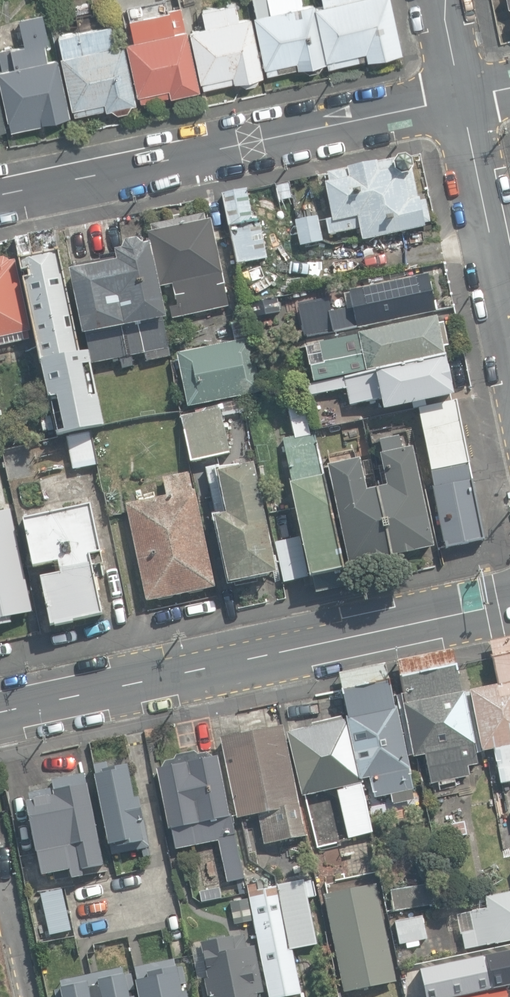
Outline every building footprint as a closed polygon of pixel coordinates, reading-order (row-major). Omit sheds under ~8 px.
[(119,20),(136,17),(133,0),(116,0),(119,20)] [(269,74),(304,66),(311,72),(321,70),(324,63),(327,62),(315,3),(303,5),(302,0),(269,0),(272,12),(256,15),(267,67),(268,67),(269,74)] [(330,66),(368,58),(369,60),(404,52),(392,0),(324,0),(325,4),(317,6),(330,66)] [(202,82),(203,88),(238,80),(245,85),(255,83),(259,77),(263,76),(251,15),(239,18),(236,2),(201,9),(205,25),(190,28),(201,82),(202,82)] [(141,102),(199,90),(182,9),(172,11),(172,14),(129,23),(132,40),(127,41),(138,96),(140,95),(141,102)] [(11,130),(44,123),(44,122),(71,117),(68,103),(59,57),(49,59),(46,44),(51,43),(45,13),(20,18),(26,45),(0,50),(0,51),(4,69),(0,70),(0,72),(6,103),(10,120),(11,130)] [(116,44),(112,24),(60,34),(64,55),(63,55),(75,115),(112,108),(118,113),(128,111),(131,104),(136,103),(124,42),(116,44)] [(358,229),(361,241),(424,227),(424,225),(430,223),(425,200),(419,201),(410,161),(403,157),(327,174),(329,183),(325,184),(333,220),(326,221),(329,235),(358,229)] [(229,226),(229,227),(253,222),(246,189),(222,194),(229,226)] [(158,287),(160,286),(165,285),(172,318),(229,306),(222,272),(211,218),(205,220),(203,214),(151,225),(153,231),(146,233),(148,244),(158,287)] [(294,221),(299,246),(322,241),(317,216),(294,221)] [(230,228),(238,266),(267,259),(259,221),(230,228)] [(24,280),(57,436),(69,433),(87,430),(91,429),(103,426),(88,353),(80,354),(53,231),(14,239),(21,274),(28,272),(29,279),(24,280)] [(166,319),(160,286),(158,287),(148,244),(144,245),(137,239),(126,242),(122,249),(115,251),(117,261),(70,271),(76,303),(82,335),(86,335),(92,364),(118,359),(120,368),(133,366),(131,357),(145,354),(147,361),(175,356),(166,319)] [(32,340),(16,260),(10,261),(4,258),(0,258),(0,346),(32,340)] [(328,311),(333,332),(357,326),(357,330),(436,312),(427,273),(349,290),(352,303),(353,305),(328,311)] [(329,311),(326,299),(296,306),(304,337),(329,331),(324,312),(329,311)] [(309,366),(313,383),(444,354),(436,317),(318,343),(323,363),(309,366)] [(175,347),(187,407),(261,391),(245,319),(230,322),(234,342),(222,344),(220,337),(175,347)] [(380,398),(384,410),(455,396),(447,358),(377,373),(377,371),(344,378),(306,386),(309,398),(321,396),(321,393),(347,388),(350,405),(380,398)] [(432,470),(468,463),(470,462),(457,399),(419,407),(432,470)] [(289,405),(293,429),(309,427),(305,402),(289,405)] [(180,416),(191,462),(231,453),(220,407),(180,416)] [(69,434),(75,466),(98,462),(91,429),(69,434)] [(387,485),(377,488),(390,556),(433,547),(412,447),(403,449),(400,435),(391,437),(389,430),(382,432),(383,439),(378,440),(382,454),(380,455),(387,485)] [(290,483),(310,575),(343,568),(323,475),(321,475),(312,431),(282,437),(292,483),(290,483)] [(348,565),(390,556),(377,488),(366,490),(359,458),(326,466),(348,565)] [(214,516),(228,583),(276,573),(253,463),(217,471),(226,514),(214,516)] [(468,463),(432,470),(430,470),(433,487),(471,480),(472,480),(468,463)] [(126,504),(145,601),(214,587),(195,488),(192,489),(189,471),(163,476),(167,496),(126,504)] [(484,540),(471,480),(433,487),(432,487),(444,543),(447,542),(448,547),(484,540)] [(54,624),(55,627),(75,622),(74,620),(102,614),(89,554),(100,551),(90,505),(23,520),(33,566),(58,561),(60,572),(40,576),(50,625),(54,624)] [(13,622),(12,617),(35,612),(11,508),(0,510),(0,625),(13,622)] [(274,542),(283,582),(309,576),(300,536),(274,542)] [(312,577),(315,588),(345,582),(343,571),(312,577)] [(500,784),(509,782),(509,654),(492,657),(498,685),(470,691),(483,751),(493,749),(500,784)] [(425,755),(430,781),(468,774),(467,765),(478,763),(474,745),(476,744),(465,689),(461,690),(456,666),(402,677),(407,703),(404,704),(415,756),(425,755)] [(346,715),(346,718),(348,718),(363,777),(370,776),(375,797),(391,793),(393,804),(414,799),(412,788),(414,788),(408,765),(410,764),(391,680),(343,690),(348,715),(346,715)] [(348,718),(346,718),(341,719),(340,715),(292,727),(293,730),(287,732),(302,795),(337,787),(349,837),(372,832),(361,783),(364,782),(363,777),(348,718)] [(261,813),(267,843),(304,836),(283,725),(220,737),(235,818),(261,813)] [(217,839),(225,880),(241,877),(229,812),(227,812),(215,754),(210,755),(202,749),(195,751),(192,748),(173,751),(171,755),(162,757),(158,767),(155,767),(167,827),(169,827),(173,848),(217,839)] [(108,768),(107,761),(94,764),(112,855),(142,849),(143,856),(150,855),(139,796),(134,797),(128,764),(108,768)] [(104,866),(84,773),(51,780),(53,788),(29,793),(30,799),(26,800),(41,871),(69,865),(71,877),(84,874),(83,871),(104,866)] [(450,824),(454,837),(467,833),(464,820),(450,824)] [(299,994),(301,994),(292,949),(316,945),(315,938),(326,936),(318,896),(315,897),(312,880),(257,890),(256,882),(247,884),(268,996),(300,996),(299,994)] [(324,894),(343,991),(393,981),(374,884),(324,894)] [(392,889),(395,910),(435,905),(433,884),(392,889)] [(464,948),(509,939),(509,891),(485,896),(487,907),(471,910),(475,930),(461,933),(464,948)] [(395,919),(400,943),(427,938),(423,914),(395,919)] [(244,934),(224,938),(224,935),(207,938),(208,941),(200,943),(207,978),(203,979),(207,996),(211,995),(211,996),(259,996),(258,993),(264,992),(255,945),(246,947),(244,934)] [(474,996),(505,990),(506,992),(509,991),(509,942),(496,945),(496,947),(465,953),(474,996)] [(174,958),(135,967),(138,980),(136,980),(139,996),(188,996),(186,990),(182,991),(177,966),(175,966),(174,958)] [(121,967),(61,980),(62,987),(61,987),(61,990),(55,991),(57,996),(130,996),(128,990),(134,989),(131,974),(125,975),(124,973),(122,974),(121,967)] [(445,973),(407,981),(411,996),(451,996),(445,973)]
